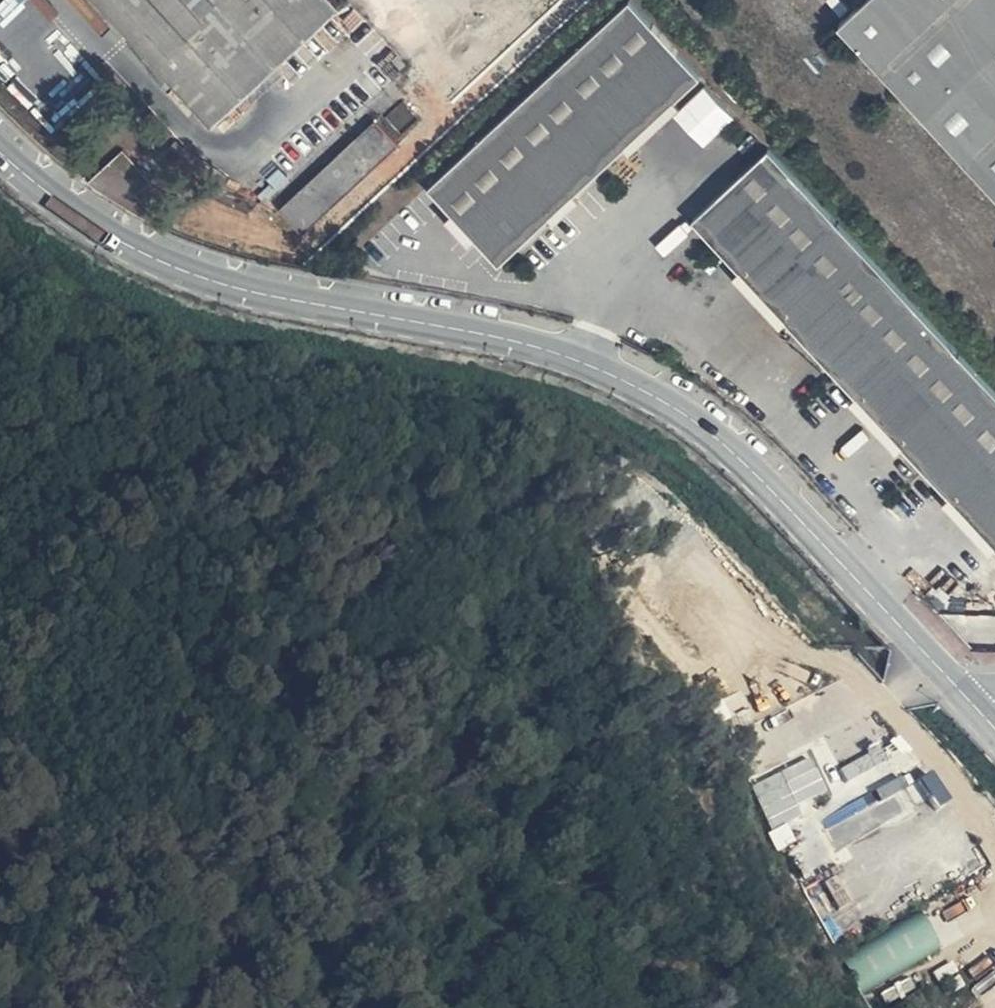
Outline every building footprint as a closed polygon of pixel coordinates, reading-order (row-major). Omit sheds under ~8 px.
[(216,118),(344,0),(107,0),(216,118)] [(636,0),(631,0),(430,180),(502,257),(706,76),(636,0)] [(835,29),(994,200),(994,0),(868,0),(835,29)] [(710,82),(677,109),(705,142),(737,115),(710,82)] [(400,136),(376,111),(280,197),(302,219),(400,136)] [(162,191),(94,120),(56,150),(100,185),(129,205),(151,215),(177,227),(183,221),(144,195),(162,191)] [(776,141),(694,214),(994,546),(994,381),(776,141)]
